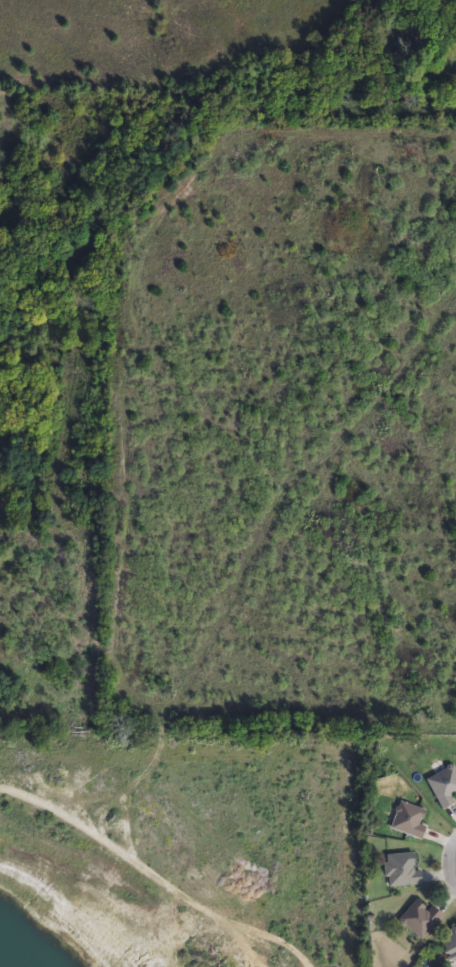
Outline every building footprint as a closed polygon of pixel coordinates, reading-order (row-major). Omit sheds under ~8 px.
[(455,798),(455,800),(455,804),(444,810),(427,780),(454,765),(455,769),(455,797),(455,798)] [(392,829),(401,802),(427,811),(422,825),(429,827),(424,840),(392,829)] [(424,886),(387,887),(387,854),(416,854),(417,871),(423,871),(424,886)] [(422,940),(400,920),(421,897),(443,917),(422,940)] [(453,925),(455,926),(455,961),(445,958),(453,925)]
